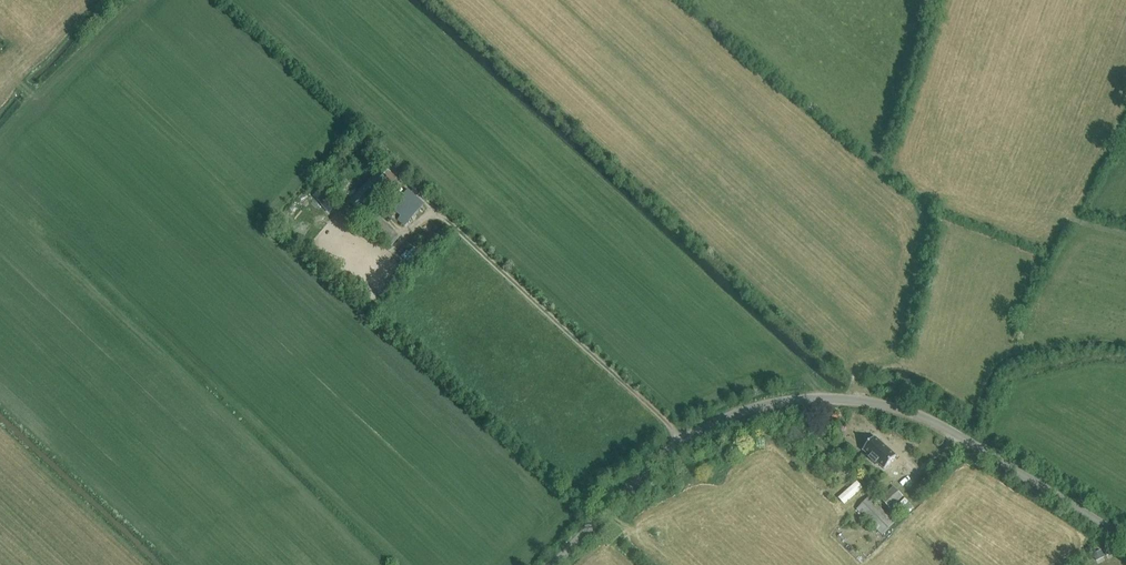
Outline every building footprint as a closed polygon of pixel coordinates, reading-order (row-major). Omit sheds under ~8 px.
[(380,169),(378,173),(395,188),(400,181),(386,169),(383,172),(380,169)] [(378,174),(350,204),(357,211),(385,182),(378,174)] [(428,206),(432,201),(416,186),(412,191),(428,206)] [(397,221),(404,227),(423,204),(407,190),(391,208),(401,216),(397,221)] [(336,209),(326,199),(319,207),(329,216),(336,209)] [(390,246),(401,236),(377,209),(366,220),(390,246)] [(871,457),(869,459),(876,465),(877,463),(885,469),(896,456),(875,437),(863,450),(871,457)] [(882,501),(890,509),(903,497),(895,488),(882,501)] [(857,510),(861,514),(858,517),(863,522),(866,519),(881,535),(894,523),(869,498),(857,510)] [(1103,549),(1107,556),(1115,552),(1112,545),(1103,549)] [(1101,550),(1093,554),(1096,561),(1104,557),(1101,550)]
